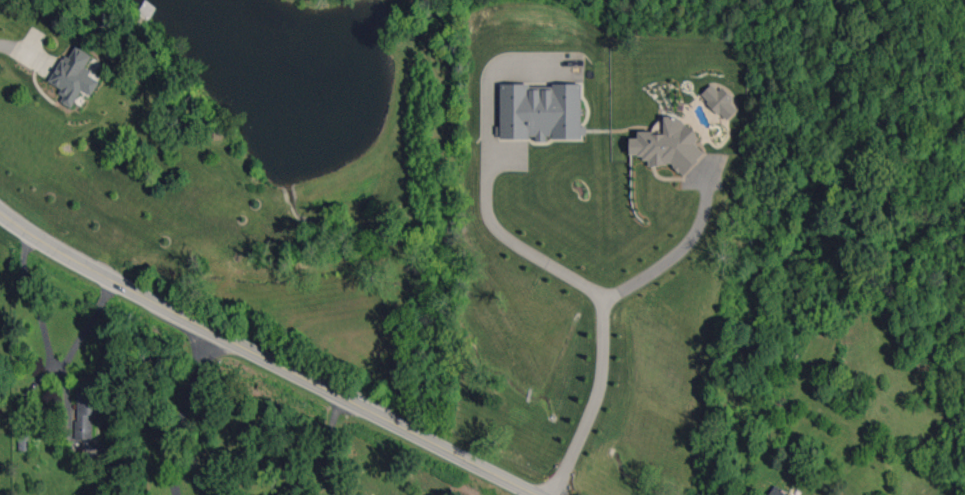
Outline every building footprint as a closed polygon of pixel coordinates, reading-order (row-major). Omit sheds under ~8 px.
[(49,82),(64,90),(58,101),(72,108),(82,90),(92,95),(101,79),(84,71),(92,55),(75,46),(69,59),(62,56),(49,82)] [(737,110),(730,103),(732,100),(713,82),(700,95),(726,120),(737,110)] [(582,84),(552,83),(551,88),(529,88),(530,84),(501,83),(499,138),(535,139),(535,138),(586,140),(586,126),(581,126),(582,84)] [(694,148),(697,148),(698,132),(684,132),(685,118),(663,117),(663,132),(637,131),(637,138),(629,138),(628,156),(649,157),(648,165),(674,166),(674,173),(693,174),(694,148)] [(76,439),(92,439),(92,414),(99,414),(99,382),(77,382),(76,439)] [(773,486),(768,494),(790,494),(773,486)]
